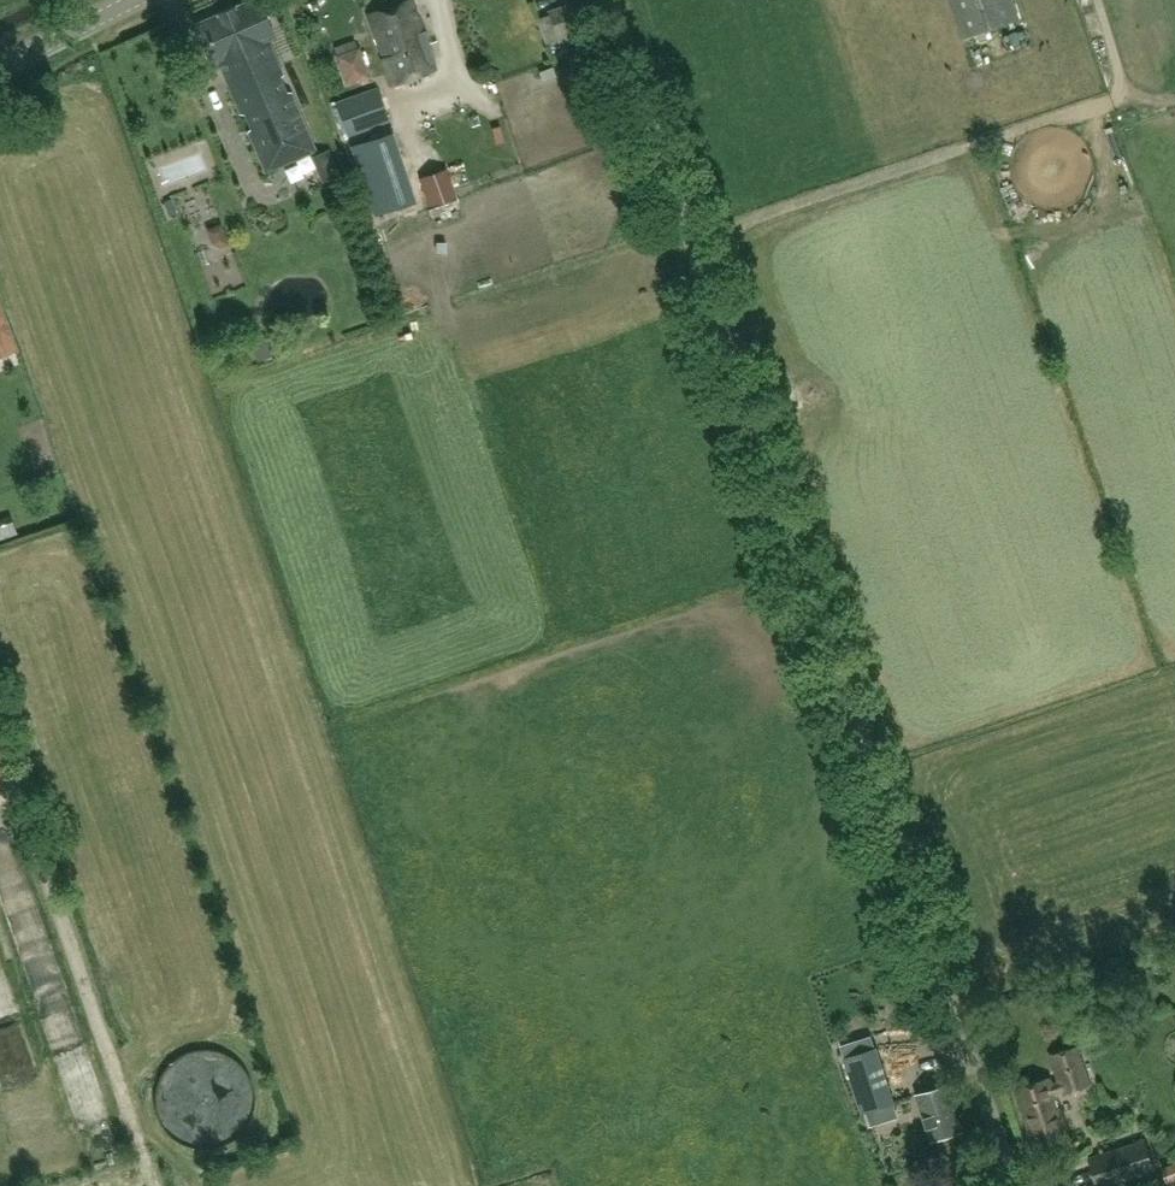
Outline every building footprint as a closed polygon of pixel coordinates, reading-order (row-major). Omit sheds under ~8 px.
[(241,114),(246,114),(252,127),(249,131),(266,171),(315,150),(291,93),(286,92),(281,80),(283,76),(268,39),(274,36),(259,0),(251,0),(195,24),(212,63),(219,60),(241,114)] [(368,14),(383,59),(382,59),(390,85),(435,70),(412,0),(368,14)] [(1013,0),(952,0),(965,38),(1020,19),(1013,0)] [(547,10),(548,14),(536,19),(546,47),(557,41),(560,49),(584,40),(572,4),(547,10)] [(359,47),(336,55),(347,87),(369,79),(359,47)] [(378,86),(334,102),(349,136),(389,121),(378,86)] [(393,133),(352,147),(375,215),(416,201),(393,133)] [(418,177),(427,207),(458,197),(447,168),(418,177)] [(1153,191),(1144,194),(1151,220),(1161,217),(1153,191)] [(163,199),(169,213),(175,211),(170,196),(163,199)] [(221,223),(207,228),(213,244),(221,247),(229,244),(221,223)] [(17,349),(0,303),(0,355),(17,349)] [(266,340),(250,346),(254,359),(271,354),(266,340)] [(14,530),(10,516),(0,520),(0,535),(14,530)] [(0,819),(0,846),(14,842),(8,817),(0,819)] [(844,1058),(860,1114),(895,1104),(877,1048),(844,1058)] [(1060,1083),(1051,1086),(1048,1080),(1016,1091),(1034,1143),(1066,1132),(1054,1095),(1063,1092),(1064,1096),(1090,1087),(1076,1048),(1051,1056),(1060,1083)] [(949,1086),(918,1096),(933,1142),(964,1132),(949,1086)] [(1098,1185),(1107,1185),(1157,1170),(1147,1140),(1089,1159),(1098,1185)] [(1162,1167),(1169,1185),(1174,1183),(1174,1162),(1162,1167)]
